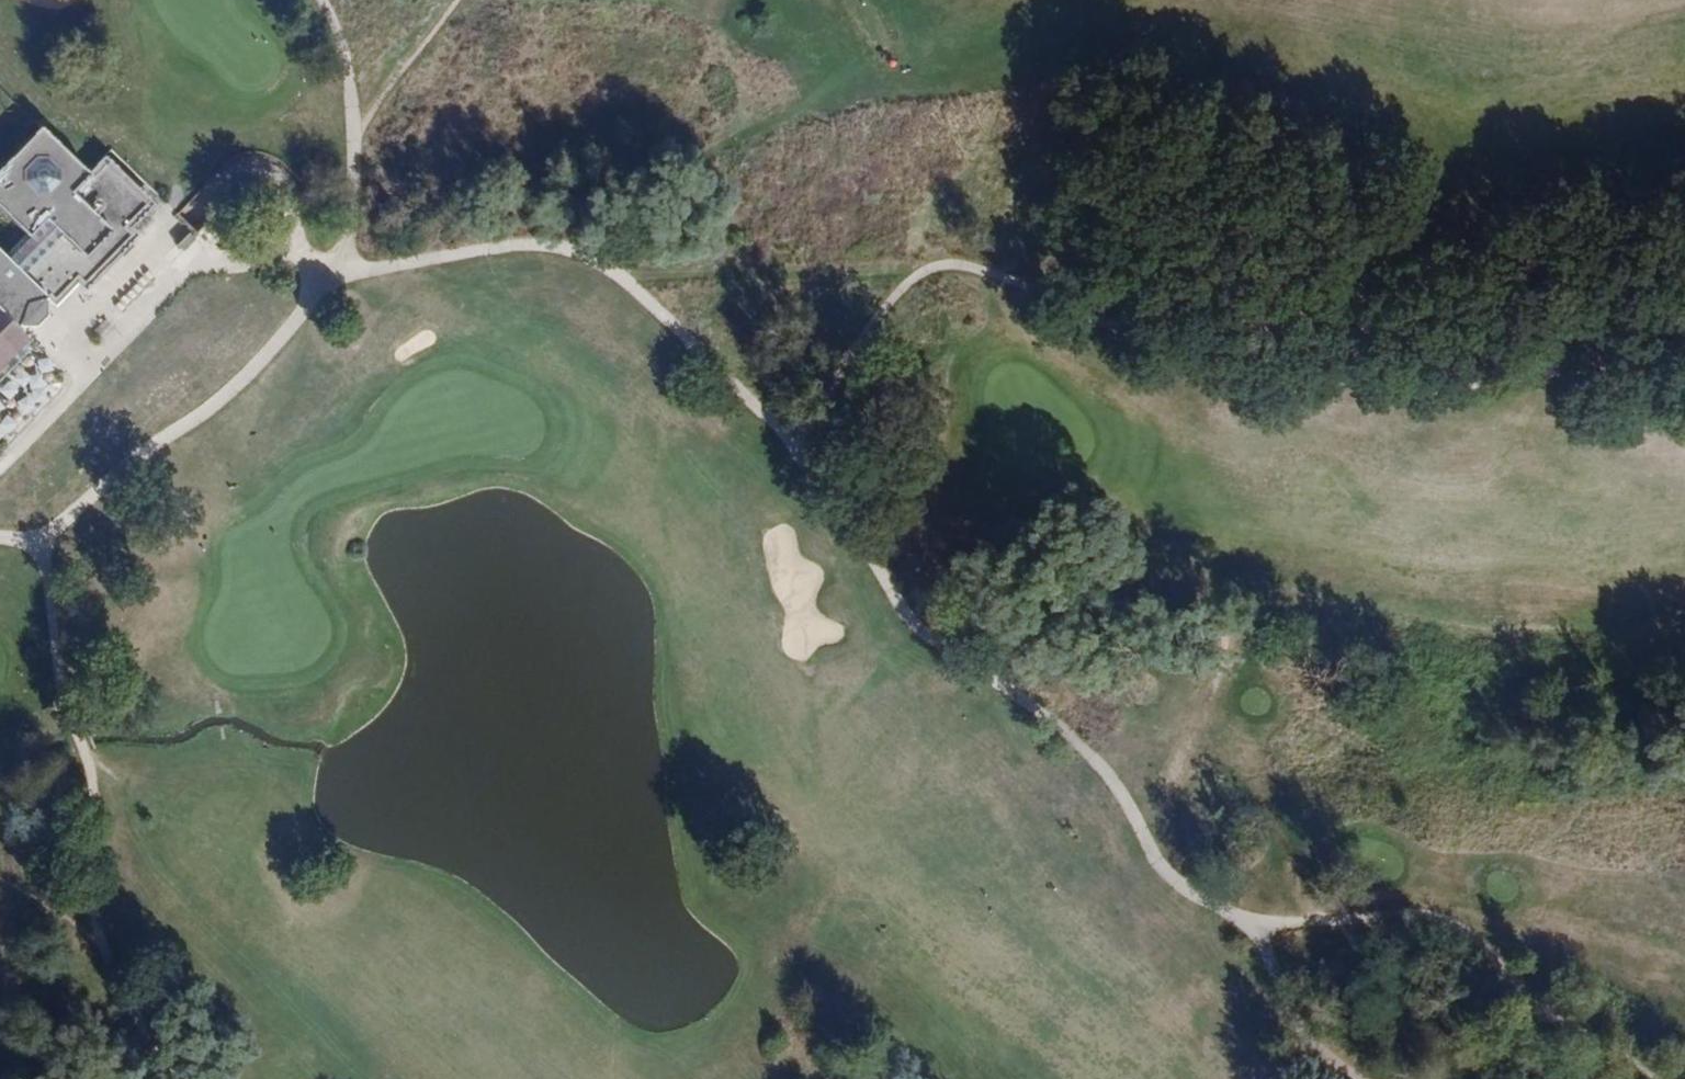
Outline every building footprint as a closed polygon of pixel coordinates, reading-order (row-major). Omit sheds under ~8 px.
[(27,345),(14,333),(31,333),(42,320),(43,303),(17,279),(55,237),(80,262),(106,236),(68,198),(86,178),(37,132),(0,169),(0,220),(20,239),(1,260),(0,258),(0,371),(27,345)]
